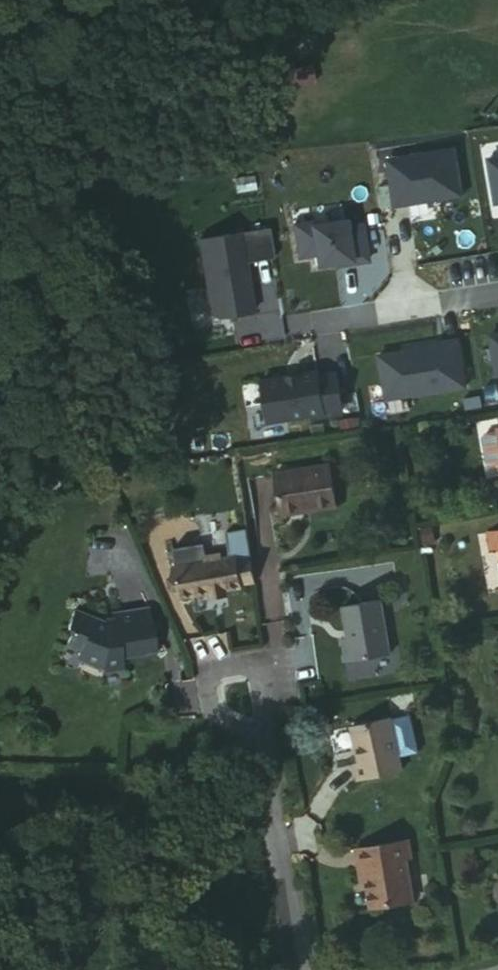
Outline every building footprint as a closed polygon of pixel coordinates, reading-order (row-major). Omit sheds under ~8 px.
[(295,90),(317,84),(312,65),(290,71),(295,90)] [(454,151),(384,162),(392,208),(461,197),(454,151)] [(487,160),(494,205),(497,204),(497,158),(487,160)] [(365,262),(359,225),(343,227),(342,221),(308,226),(308,223),(291,226),(296,259),(312,256),(313,267),(333,264),(348,262),(348,265),(365,262)] [(267,228),(197,239),(209,314),(215,318),(252,312),(244,264),(272,259),(267,228)] [(437,346),(378,356),(385,400),(465,387),(457,340),(437,343),(437,346)] [(316,373),(260,382),(270,423),(342,411),(335,374),(317,377),(316,373)] [(490,437),(487,442),(491,467),(497,466),(497,436),(490,437)] [(304,512),(303,508),(336,503),(330,465),(275,473),(282,516),(304,512)] [(303,508),(304,512),(336,507),(336,503),(303,508)] [(224,533),(228,558),(235,558),(240,586),(254,584),(245,530),(224,533)] [(486,537),(489,555),(497,553),(497,535),(486,537)] [(206,562),(175,567),(180,598),(211,593),(211,598),(226,596),(225,591),(240,589),(240,586),(236,560),(235,558),(220,560),(220,555),(205,557),(206,562)] [(339,642),(343,666),(388,659),(380,604),(342,611),(347,642),(339,642)] [(69,632),(64,644),(77,649),(76,653),(78,659),(99,667),(119,664),(117,655),(152,651),(146,607),(111,611),(112,620),(106,621),(73,608),(66,625),(69,632)] [(353,767),(357,784),(400,775),(389,722),(350,730),(358,766),(353,767)] [(364,881),(369,909),(410,901),(403,859),(408,858),(405,841),(353,849),(356,867),(362,866),(364,881)]
